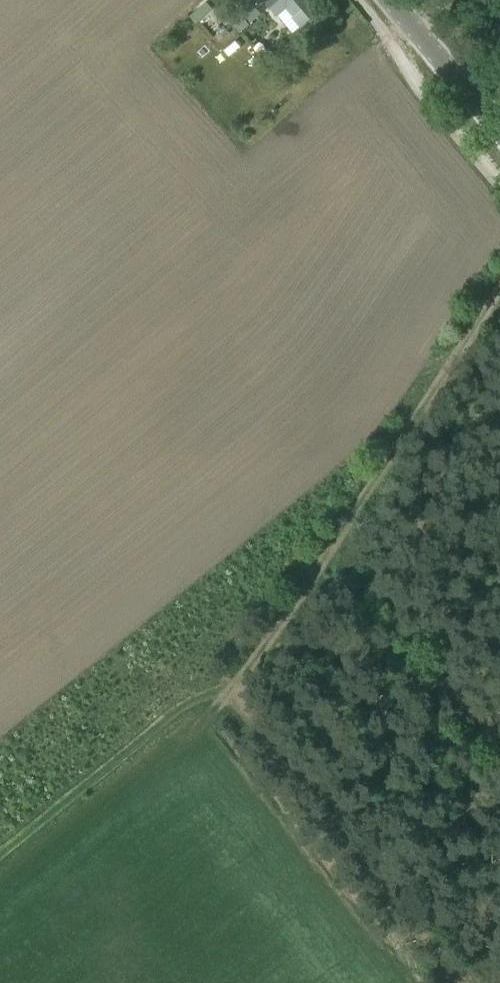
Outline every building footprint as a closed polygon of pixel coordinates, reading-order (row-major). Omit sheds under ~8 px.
[(255,9),(263,2),(265,0),(247,0),(255,9)] [(280,17),(293,33),(299,27),(318,11),(309,0),(266,0),(280,17)]
